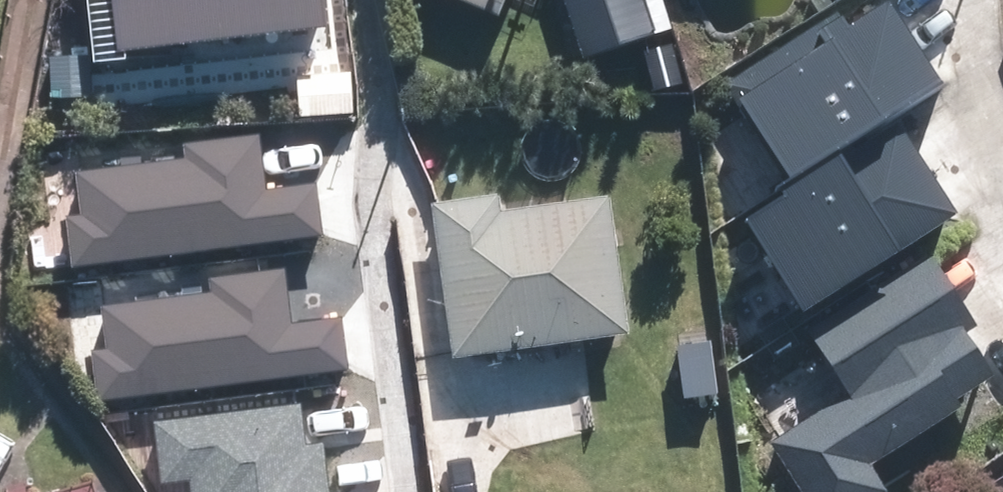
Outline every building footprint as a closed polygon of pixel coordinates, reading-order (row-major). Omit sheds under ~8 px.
[(98,57),(327,30),(323,0),(92,0),(98,57)] [(498,22),(507,0),(446,0),(498,22)] [(638,0),(556,0),(579,68),(653,44),(638,0)] [(792,179),(895,113),(944,82),(891,0),(890,0),(847,28),(837,13),(729,82),(792,179)] [(958,211),(895,113),(792,179),(741,212),(804,310),(958,211)] [(263,189),(257,137),(185,145),(187,159),(77,171),(83,219),(68,220),(73,266),(321,238),(314,183),(263,189)] [(607,204),(501,219),(498,201),(431,210),(451,364),(625,341),(607,204)] [(931,256),(813,332),(852,393),(774,444),(805,491),(888,491),(870,464),(961,406),(954,396),(991,372),(960,325),(971,318),(931,256)] [(292,320),(286,267),(214,275),(216,289),(106,302),(112,349),(97,351),(102,397),(350,368),(343,314),(292,320)] [(155,419),(162,479),(191,476),(193,491),(327,491),(321,444),(305,446),(300,402),(155,419)]
